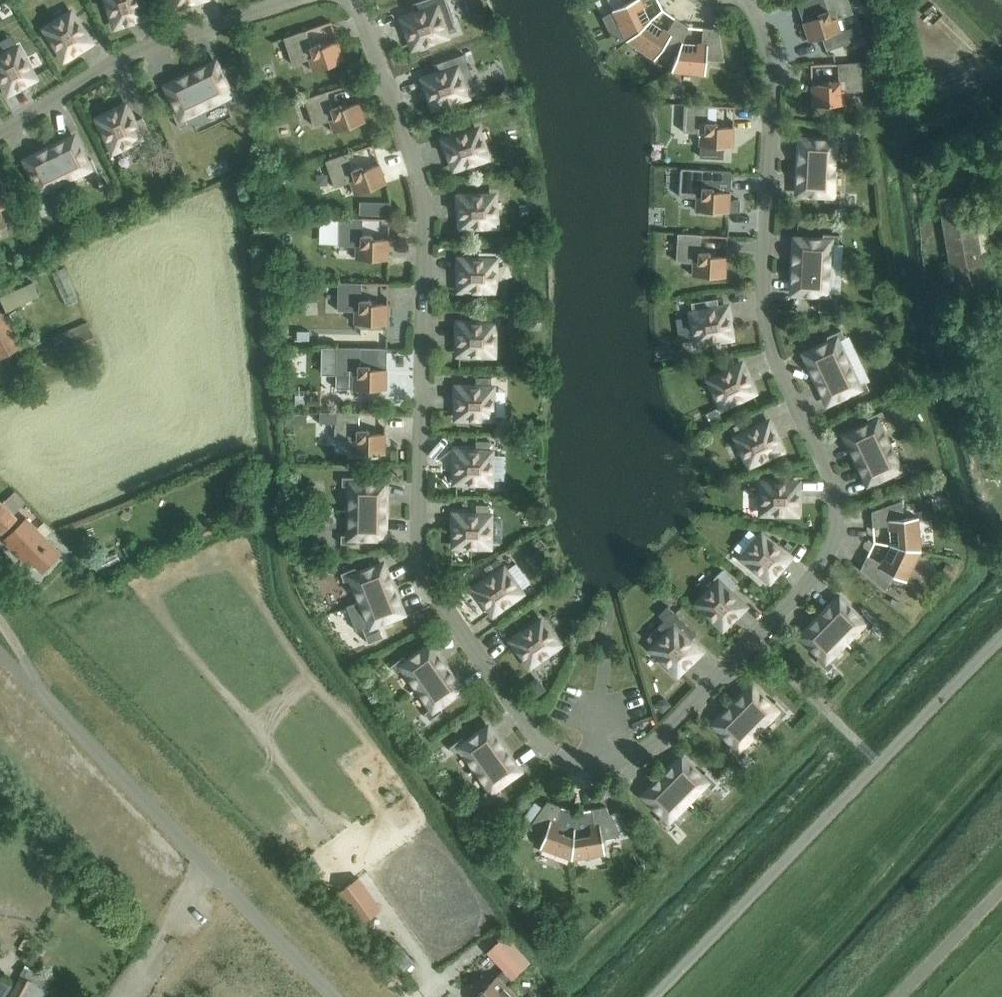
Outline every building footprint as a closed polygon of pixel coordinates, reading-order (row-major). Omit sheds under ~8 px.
[(116,25),(143,16),(138,0),(108,0),(116,25)] [(405,20),(414,46),(445,35),(444,33),(456,29),(446,0),(423,0),(413,4),(417,15),(405,20)] [(604,19),(613,40),(624,35),(627,40),(628,41),(645,28),(637,12),(643,9),(641,5),(652,0),(624,0),(626,4),(613,10),(614,14),(604,19)] [(800,1),(805,15),(801,16),(809,41),(841,31),(837,19),(853,13),(849,0),(804,0),(800,1)] [(71,14),(47,29),(65,57),(89,42),(71,14)] [(645,28),(628,41),(655,60),(663,48),(677,57),(678,54),(688,27),(677,19),(668,33),(666,36),(661,33),(658,38),(645,28)] [(332,22),(284,38),(293,65),(309,59),(313,71),(345,61),(332,22)] [(677,57),(671,71),(706,74),(707,60),(724,61),(719,29),(704,28),(703,46),(702,50),(697,49),(696,55),(678,54),(677,57)] [(0,58),(0,75),(9,91),(34,78),(18,49),(0,58)] [(438,76),(425,80),(435,107),(466,96),(465,94),(477,90),(465,54),(434,64),(438,76)] [(861,63),(811,65),(813,106),(846,104),(846,91),(863,90),(861,63)] [(215,64),(192,75),(206,105),(228,94),(232,103),(240,99),(233,85),(226,88),(215,64)] [(192,75),(168,87),(180,111),(173,114),(180,128),(188,124),(184,116),(206,105),(192,75)] [(352,83),(305,99),(314,125),(330,120),(334,132),(366,122),(352,83)] [(685,104),(683,132),(700,133),(700,146),(701,146),(701,157),(724,158),(725,147),(733,147),(735,107),(685,104)] [(125,107),(100,119),(114,150),(138,138),(142,145),(153,139),(143,117),(132,122),(125,107)] [(478,130),(446,140),(455,167),(486,157),(478,130)] [(802,141),(800,166),(833,168),(834,144),(844,144),(844,136),(829,135),(828,142),(802,141)] [(74,138),(51,150),(65,179),(87,169),(91,177),(99,173),(92,159),(85,162),(74,138)] [(373,145),(326,161),(335,187),(351,182),(355,194),(387,183),(373,145)] [(51,150),(27,161),(39,185),(32,188),(39,202),(47,198),(43,190),(65,179),(51,150)] [(800,166),(799,192),(825,194),(825,201),(841,202),(841,193),(832,193),(833,168),(800,166)] [(681,169),(680,196),(697,197),(696,210),(740,213),(740,200),(730,200),(731,172),(681,169)] [(8,225),(1,210),(13,205),(0,176),(0,229),(8,225)] [(957,310),(989,304),(970,193),(938,199),(957,310)] [(494,196),(461,198),(462,226),(495,224),(494,196)] [(388,203),(377,202),(377,216),(388,216),(388,203)] [(340,218),(339,246),(356,246),(356,259),(389,259),(390,219),(340,218)] [(678,233),(676,261),(693,262),(693,275),(719,277),(718,286),(736,286),(737,267),(726,266),(728,236),(678,233)] [(796,240),(795,266),(828,268),(829,243),(838,244),(839,235),(823,234),(823,242),(796,240)] [(461,261),(460,289),(494,290),(494,261),(505,262),(505,250),(475,249),(475,261),(461,261)] [(295,262),(286,262),(286,274),(295,274),(295,262)] [(795,266),(793,292),(820,293),(819,301),(835,301),(836,293),(826,293),(828,268),(795,266)] [(77,298),(66,268),(57,271),(68,301),(77,298)] [(33,282),(0,296),(6,310),(39,295),(33,282)] [(388,283),(338,283),(338,310),(355,311),(355,324),(388,324),(388,283)] [(718,299),(692,303),(694,314),(693,314),(697,342),(730,337),(726,309),(719,310),(718,299)] [(0,312),(0,357),(18,347),(20,345),(10,327),(22,320),(15,307),(1,314),(0,312)] [(88,322),(51,337),(54,344),(63,340),(67,349),(72,347),(74,352),(97,342),(88,322)] [(460,325),(459,353),(492,354),(493,325),(460,325)] [(830,343),(806,355),(817,378),(847,364),(836,342),(845,338),(841,330),(827,337),(830,343)] [(311,332),(298,332),(298,343),(311,343),(311,332)] [(322,347),(322,374),(337,375),(336,388),(353,389),(386,389),(387,348),(369,348),(337,347),(337,348),(322,347)] [(847,364),(817,378),(828,402),(852,390),(855,397),(869,390),(866,383),(857,386),(847,364)] [(741,366),(711,380),(723,406),(753,392),(741,366)] [(476,389),(458,389),(458,417),(491,417),(492,377),(476,377),(476,389)] [(296,396),(296,408),(305,409),(305,396),(296,396)] [(718,408),(707,413),(712,425),(724,419),(718,408)] [(871,424),(847,435),(858,459),(887,445),(877,423),(886,419),(882,411),(868,418),(871,424)] [(320,412),(320,423),(336,423),(335,440),(352,440),(352,453),(385,454),(386,414),(320,412)] [(768,424),(738,438),(750,464),(780,449),(768,424)] [(457,453),(457,481),(490,481),(490,441),(476,441),(476,453),(457,453)] [(887,445),(858,459),(869,482),(893,471),(896,478),(910,471),(906,464),(898,468),(887,445)] [(343,477),(342,486),(352,486),(351,511),(384,511),(385,485),(358,485),(358,478),(343,477)] [(937,482),(923,487),(925,495),(940,490),(937,482)] [(763,484),(763,512),(796,513),(796,484),(763,484)] [(0,501),(0,535),(18,518),(14,514),(26,502),(14,492),(2,503),(0,501)] [(902,500),(872,511),(873,526),(893,525),(894,529),(899,529),(900,547),(921,551),(921,550),(919,517),(904,518),(902,500)] [(476,505),(476,517),(489,517),(489,505),(476,505)] [(351,535),(341,535),(341,544),(357,544),(357,537),(384,537),(384,511),(351,511),(351,535)] [(456,517),(455,545),(488,545),(488,542),(499,543),(500,520),(489,520),(489,517),(476,517),(456,517)] [(27,518),(4,540),(27,565),(32,561),(42,572),(61,554),(46,538),(53,530),(44,521),(37,529),(27,518)] [(749,530),(734,548),(745,557),(744,558),(770,579),(788,557),(762,536),(759,539),(749,530)] [(868,555),(861,569),(885,590),(893,575),(906,581),(921,551),(900,547),(893,561),(888,559),(886,564),(868,555)] [(491,563),(481,571),(486,577),(495,570),(491,563)] [(946,563),(942,571),(950,574),(954,567),(946,563)] [(356,568),(341,574),(344,581),(353,578),(362,601),(392,589),(383,565),(358,574),(356,568)] [(510,565),(477,589),(493,612),(520,593),(527,588),(510,565)] [(719,583),(699,603),(723,626),(743,606),(730,594),(738,585),(722,570),(714,579),(719,583)] [(392,589),(349,607),(357,629),(362,627),(366,635),(380,630),(377,623),(402,613),(392,589)] [(839,599),(821,618),(844,641),(862,623),(868,630),(874,624),(863,613),(858,618),(839,599)] [(665,621),(647,639),(655,647),(654,649),(678,672),(698,652),(688,643),(697,634),(668,606),(659,615),(665,621)] [(821,618),(803,636),(822,655),(817,660),(828,671),(834,665),(827,658),(844,641),(821,618)] [(541,622),(514,641),(531,664),(557,644),(541,622)] [(376,632),(366,636),(369,643),(384,637),(380,630),(376,632)] [(404,657),(391,666),(396,673),(404,667),(418,687),(445,668),(430,647),(408,663),(404,657)] [(445,668),(418,687),(432,708),(425,713),(430,720),(443,711),(438,705),(460,690),(445,668)] [(539,679),(526,688),(534,699),(547,690),(539,679)] [(752,688),(734,706),(757,729),(775,712),(781,718),(787,712),(776,701),(771,706),(752,688)] [(660,700),(655,705),(663,714),(672,705),(667,700),(660,700)] [(734,706),(716,725),(735,743),(730,748),(741,759),(747,753),(740,747),(757,729),(734,706)] [(462,738),(450,747),(455,754),(462,748),(477,769),(503,749),(488,728),(467,744),(462,738)] [(503,749),(477,769),(491,789),(483,794),(488,801),(501,792),(497,786),(518,771),(503,749)] [(682,759),(664,777),(687,800),(704,783),(711,789),(717,783),(706,772),(701,777),(682,759)] [(664,777),(645,796),(664,814),(659,819),(670,830),(676,824),(670,818),(687,800),(664,777)] [(545,834),(540,848),(571,859),(573,859),(576,811),(548,801),(529,828),(545,834)] [(576,811),(573,859),(605,854),(603,839),(620,836),(607,807),(577,811),(576,811)] [(360,924),(381,909),(358,878),(338,893),(360,924)] [(506,985),(521,970),(496,944),(487,952),(504,970),(476,996),(518,996),(506,985)] [(11,996),(26,996),(39,973),(25,965),(20,975),(22,976),(11,996)] [(11,986),(0,979),(0,996),(4,996),(11,986)]
